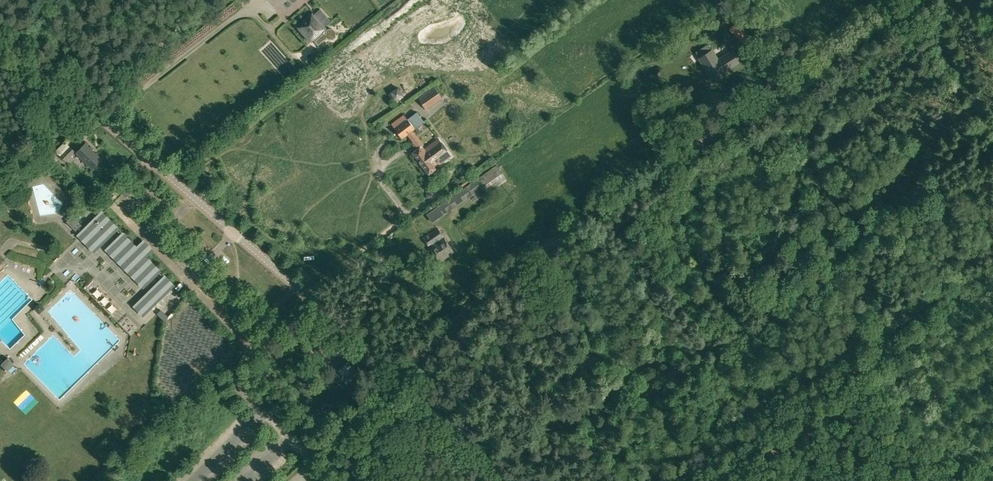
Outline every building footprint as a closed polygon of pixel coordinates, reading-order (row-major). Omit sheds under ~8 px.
[(287,3),(292,12),(311,1),(310,0),(291,0),(287,3)] [(313,39),(318,45),(327,37),(328,38),(332,39),(335,36),(335,32),(333,29),(328,29),(327,30),(313,13),(297,26),(310,41),(313,39)] [(744,29),(736,22),(729,29),(737,36),(744,29)] [(740,61),(734,50),(718,60),(712,50),(700,58),(714,81),(726,73),(724,69),(726,68),(726,70),(740,61)] [(315,53),(306,61),(309,64),(318,56),(315,53)] [(390,92),(395,100),(404,95),(398,87),(390,92)] [(418,98),(426,110),(442,98),(434,87),(418,98)] [(402,139),(408,134),(413,130),(415,129),(414,128),(424,121),(417,112),(408,119),(404,114),(391,124),(402,139)] [(413,130),(408,134),(418,148),(413,152),(429,174),(436,169),(435,167),(451,155),(438,138),(424,149),(422,145),(424,144),(413,130)] [(57,149),(61,154),(60,155),(66,161),(75,151),(65,141),(57,149)] [(76,153),(92,169),(102,159),(86,143),(76,153)] [(497,164),(475,180),(481,188),(486,195),(507,180),(497,164)] [(445,190),(450,196),(460,187),(453,179),(449,182),(451,185),(445,190)] [(477,191),(471,183),(451,197),(457,206),(477,191)] [(437,207),(426,214),(433,223),(443,215),(437,207)] [(80,234),(94,249),(116,228),(101,213),(80,234)] [(66,221),(76,230),(82,225),(72,216),(66,221)] [(448,219),(440,224),(445,232),(453,226),(448,219)] [(423,238),(438,262),(454,252),(438,228),(423,238)] [(108,249),(143,285),(158,271),(144,256),(147,253),(140,246),(137,249),(122,235),(108,249)] [(81,277),(77,281),(82,286),(86,281),(81,277)] [(144,313),(172,285),(164,277),(136,305),(144,313)] [(322,359),(329,353),(320,344),(314,350),(322,359)] [(333,351),(339,357),(346,349),(340,344),(333,351)] [(1,363),(8,370),(14,364),(8,357),(1,363)] [(339,380),(344,386),(358,372),(352,366),(352,367),(346,361),(338,370),(344,375),(339,380)] [(255,372),(263,380),(271,373),(262,364),(255,372)] [(675,457),(679,454),(674,446),(669,449),(675,457)] [(669,480),(673,480),(677,473),(659,464),(654,474),(669,480)]
